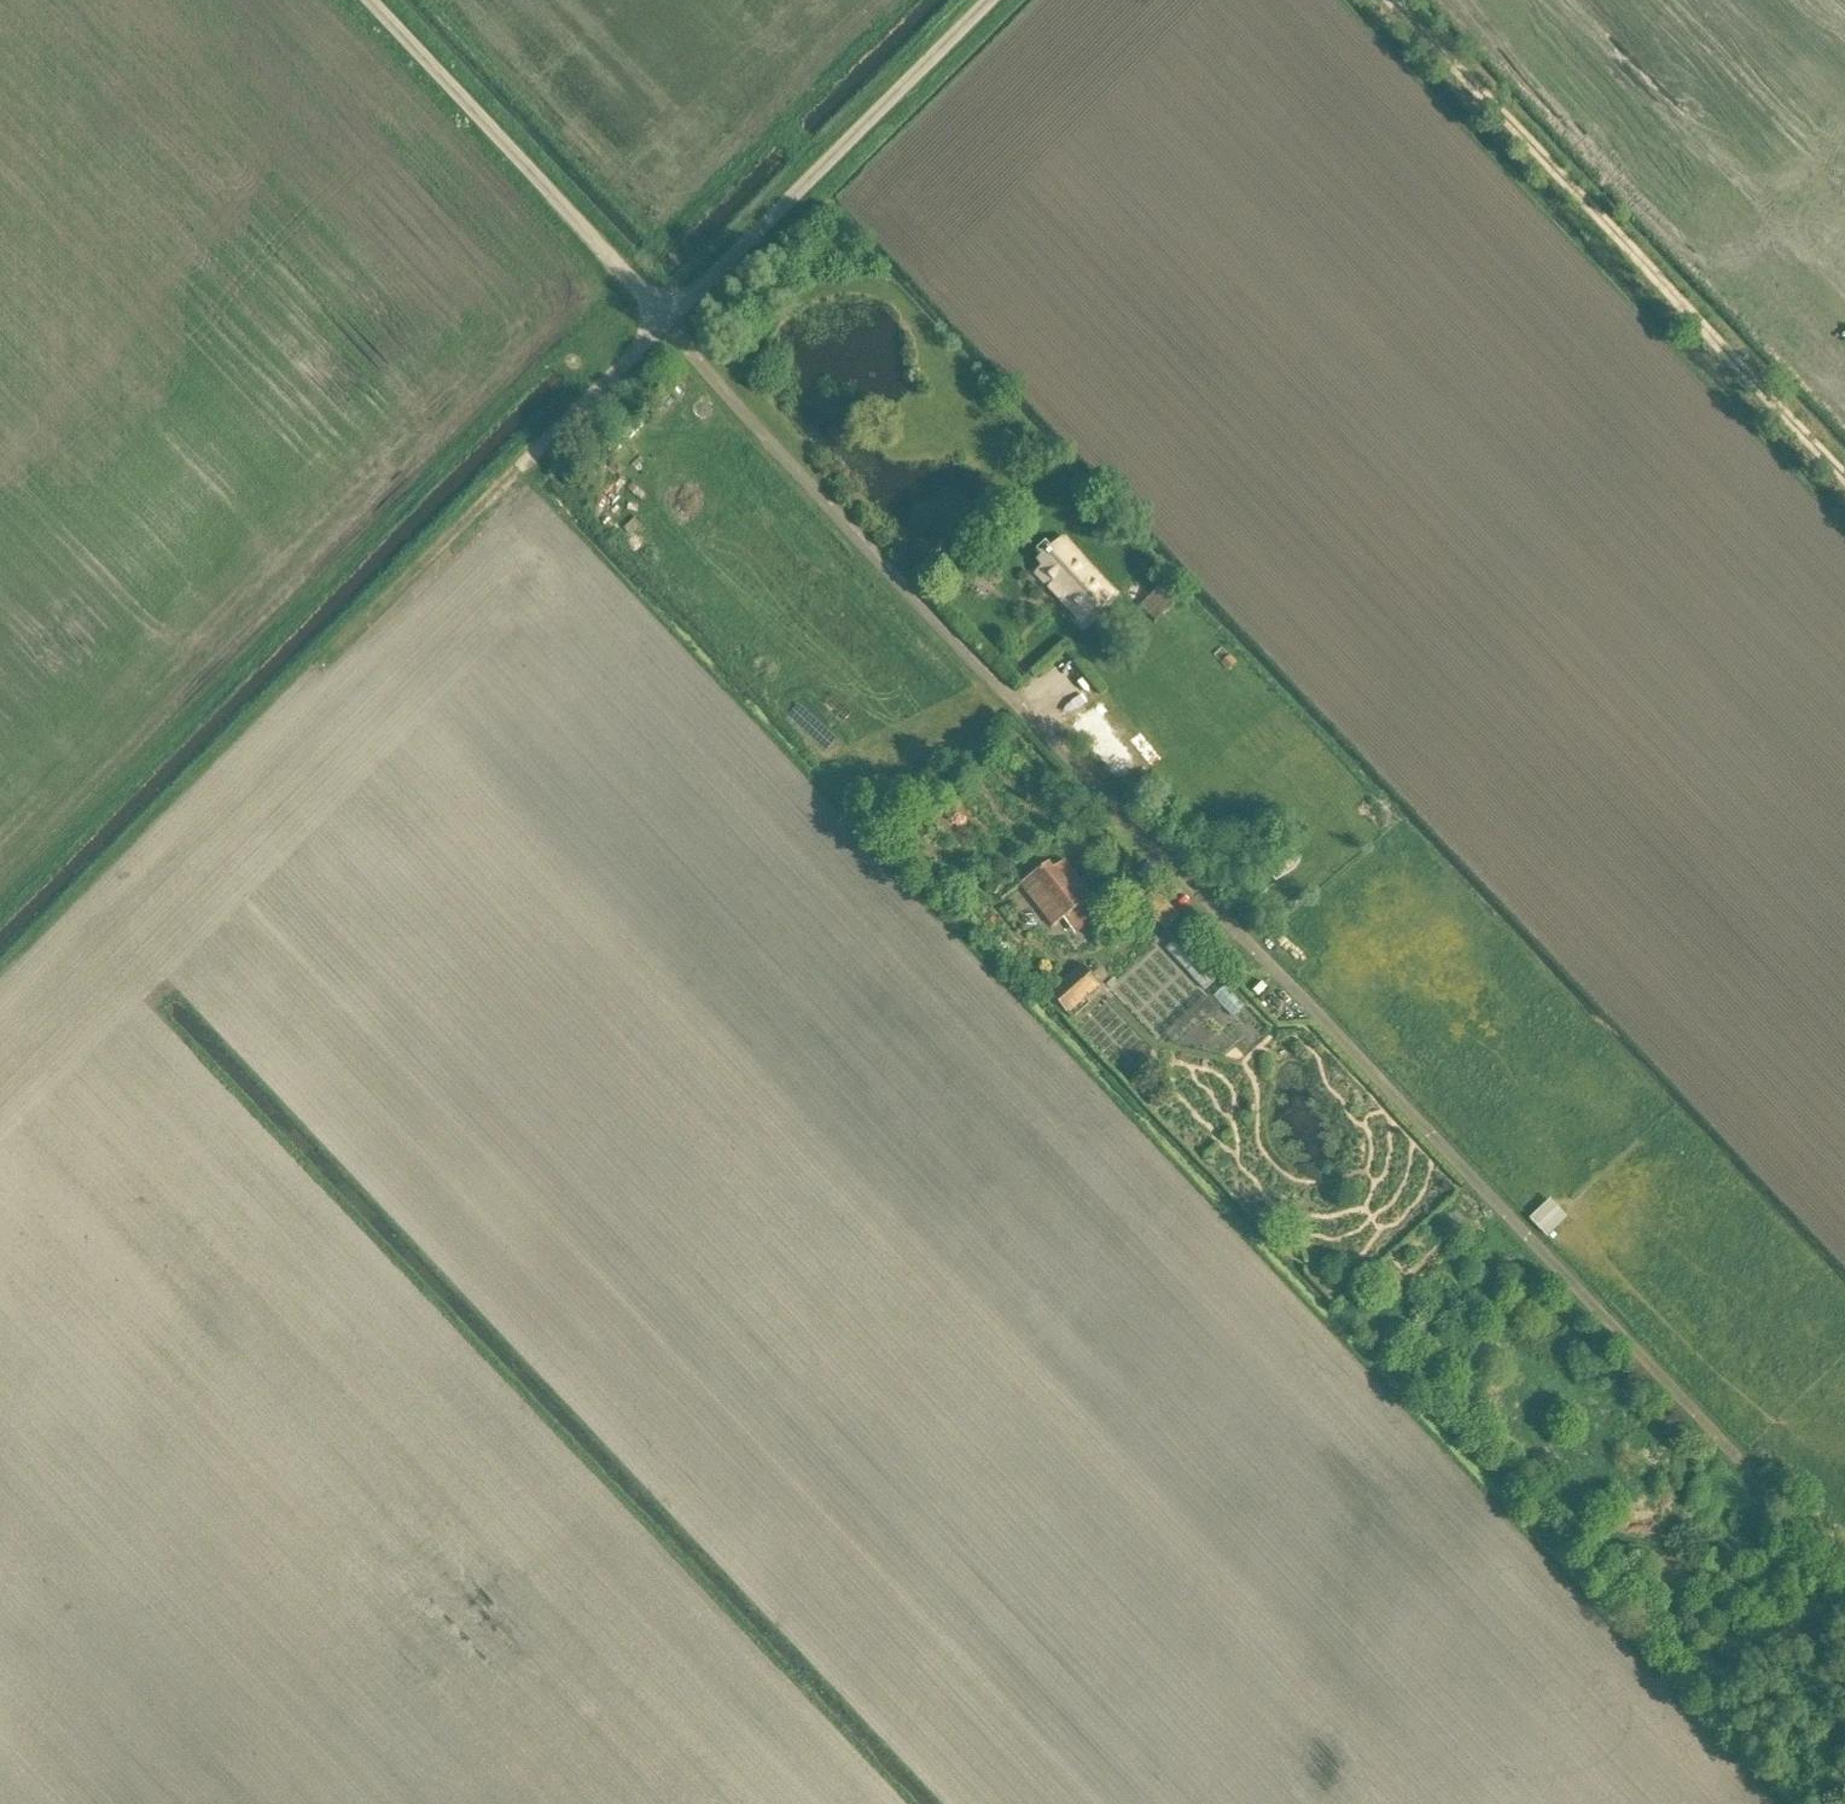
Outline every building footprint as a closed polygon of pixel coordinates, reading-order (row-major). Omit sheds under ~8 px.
[(1154,625),(1181,600),(1119,534),(1101,551),(1134,586),(1126,594),(1154,625)] [(1081,624),(1112,595),(1063,542),(1039,564),(1044,569),(1036,576),(1081,624)] [(1054,929),(1092,900),(1064,863),(1053,872),(1048,866),(1021,887),(1054,929)] [(1101,989),(1080,967),(1048,996),(1051,1000),(1042,1007),(1057,1025),(1066,1016),(1068,1018),(1101,989)] [(1231,1018),(1243,1010),(1226,985),(1215,992),(1231,1018)] [(1546,1197),(1526,1217),(1545,1237),(1565,1216),(1546,1197)]
